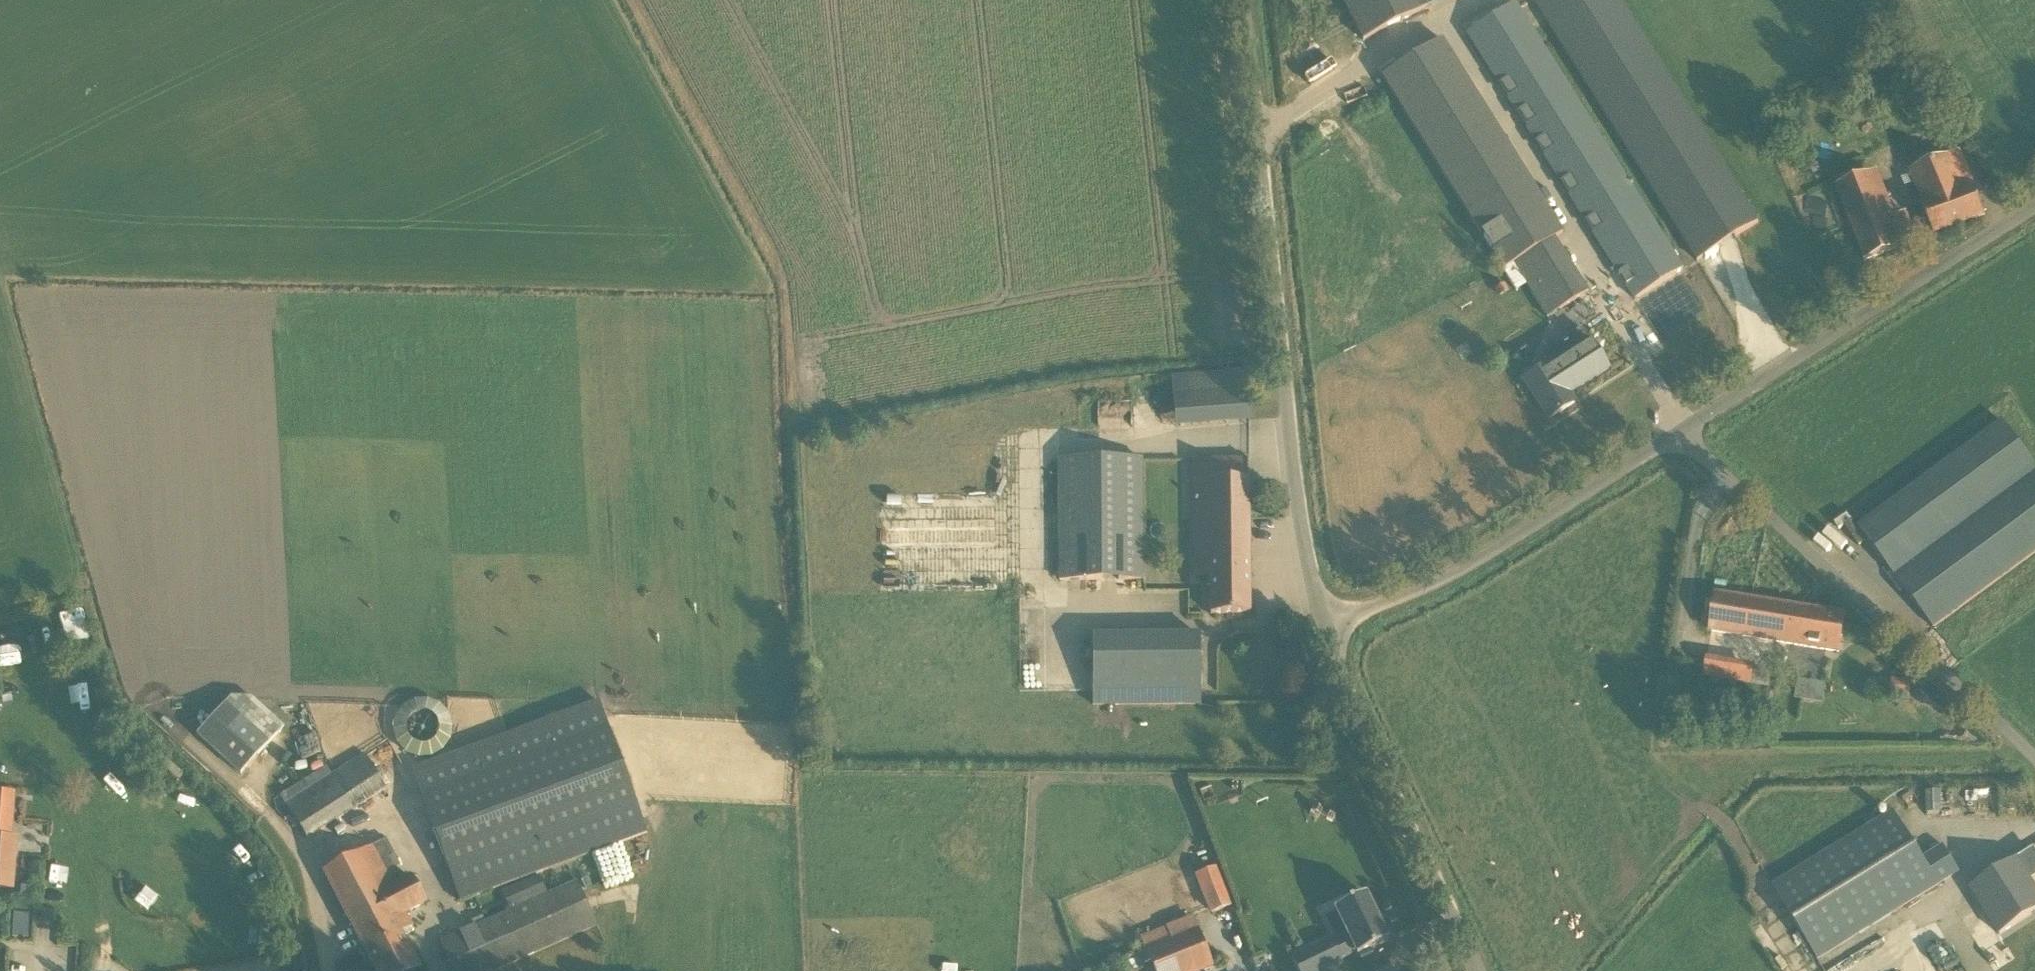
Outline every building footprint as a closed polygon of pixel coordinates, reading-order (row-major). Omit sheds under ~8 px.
[(1426,8),(1422,0),(1343,0),(1364,40),(1426,8)] [(1697,260),(1719,246),(1736,235),(1759,221),(1620,0),(1533,0),(1697,260)] [(1466,33),(1534,141),(1564,190),(1559,193),(1580,228),(1586,224),(1634,300),(1681,270),(1581,111),(1514,5),(1466,33)] [(1559,310),(1588,292),(1555,238),(1563,233),(1495,126),(1442,39),(1393,70),(1381,77),(1503,270),(1513,263),(1531,290),(1542,283),(1559,310)] [(1973,185),(1969,175),(1972,174),(1963,150),(1914,173),(1927,203),(1921,205),(1934,235),(1986,215),(1974,185),(1973,185)] [(1889,220),(1871,176),(1838,190),(1864,261),(1917,241),(1905,214),(1889,220)] [(1547,366),(1524,380),(1549,419),(1574,403),(1568,393),(1608,367),(1582,327),(1539,354),(1547,366)] [(1249,399),(1174,405),(1176,432),(1252,426),(1249,399)] [(1142,458),(1060,458),(1060,579),(1142,579),(1142,458)] [(1248,459),(1194,460),(1195,574),(1210,574),(1211,614),(1250,614),(1248,459)] [(2020,564),(2034,552),(2034,471),(1894,575),(1936,631),(1940,628),(1939,626),(2020,564)] [(1839,651),(1845,614),(1717,594),(1712,632),(1839,651)] [(1091,706),(1199,705),(1199,637),(1091,638),(1091,692),(1091,706)] [(411,769),(451,876),(460,902),(647,833),(638,807),(604,715),(598,700),(411,769)] [(224,702),(195,735),(240,775),(270,742),(224,702)] [(386,787),(364,753),(332,774),(305,791),(300,783),(281,795),(308,837),(386,787)] [(1924,794),(1924,815),(1941,815),(1941,794),(1924,794)] [(17,855),(18,837),(13,837),(3,836),(4,815),(14,816),(15,805),(0,804),(0,889),(14,890),(15,878),(7,877),(9,855),(17,855)] [(1818,961),(1959,871),(1943,845),(1923,857),(1894,810),(1772,887),(1818,961)] [(400,933),(412,927),(404,914),(426,902),(412,877),(402,882),(395,868),(381,841),(374,845),(324,871),(377,970),(412,970),(418,968),(400,933)] [(2030,878),(2016,856),(1969,886),(2000,933),(2001,932),(2034,911),(2034,875),(2030,878)] [(1209,913),(1230,905),(1214,866),(1194,874),(1209,913)] [(589,907),(577,880),(440,941),(453,970),(493,970),(597,925),(589,907)] [(1293,957),(1299,970),(1326,970),(1344,962),(1342,958),(1356,951),(1358,955),(1360,954),(1362,957),(1374,951),(1373,948),(1390,940),(1367,893),(1335,909),(1348,935),(1334,942),(1332,938),(1293,957)] [(1187,970),(1200,970),(1212,966),(1198,928),(1195,929),(1174,937),(1187,970)] [(1174,937),(1145,948),(1144,949),(1153,970),(1187,970),(1174,937)]
